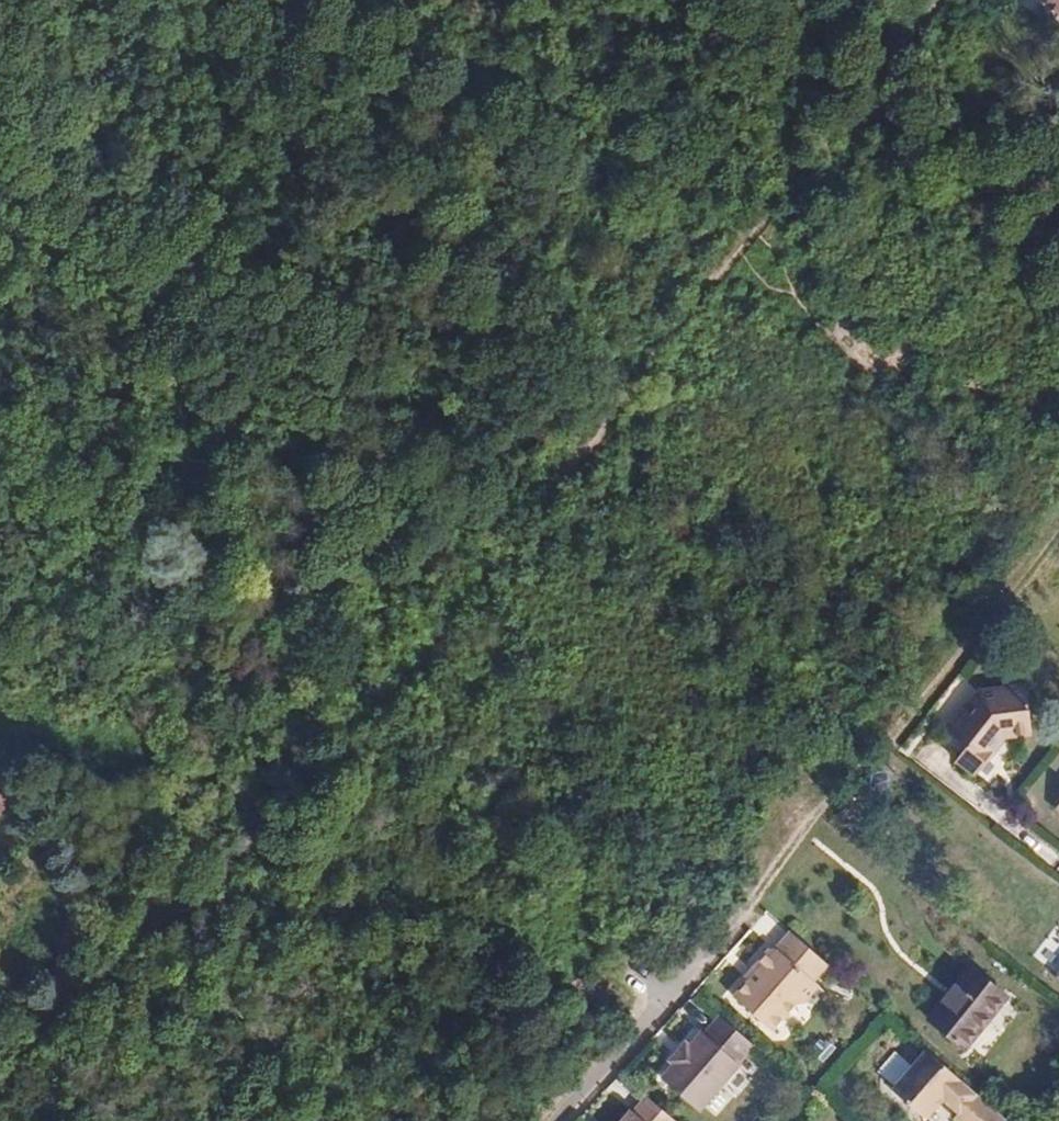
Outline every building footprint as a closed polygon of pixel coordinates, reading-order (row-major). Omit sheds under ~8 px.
[(1058,8),(1058,0),(1050,0),(1058,8)] [(1034,739),(1026,690),(981,697),(951,735),(967,750),(956,763),(977,781),(996,757),(996,745),(1034,739)] [(28,790),(6,773),(4,775),(0,771),(0,822),(28,790)] [(787,1009),(796,1017),(807,1004),(817,1004),(830,987),(824,982),(838,967),(802,936),(786,952),(784,950),(765,970),(768,973),(744,999),(773,1025),(787,1009)] [(1012,1003),(976,974),(974,977),(1010,1006),(1012,1003)] [(1010,1006),(974,977),(940,1020),(974,1050),(1010,1006)] [(782,1033),(796,1017),(787,1009),(773,1025),(782,1033)] [(751,1067),(749,1065),(764,1047),(731,1018),(715,1035),(713,1033),(700,1048),(697,1044),(680,1063),(684,1066),(671,1080),(710,1114),(751,1067)] [(935,1027),(969,1055),(974,1050),(940,1020),(935,1027)] [(940,1056),(905,1096),(933,1120),(942,1120),(958,1103),(973,1117),(969,1120),(1015,1120),(940,1056)] [(658,1101),(645,1115),(642,1112),(635,1120),(680,1120),(658,1101)]
